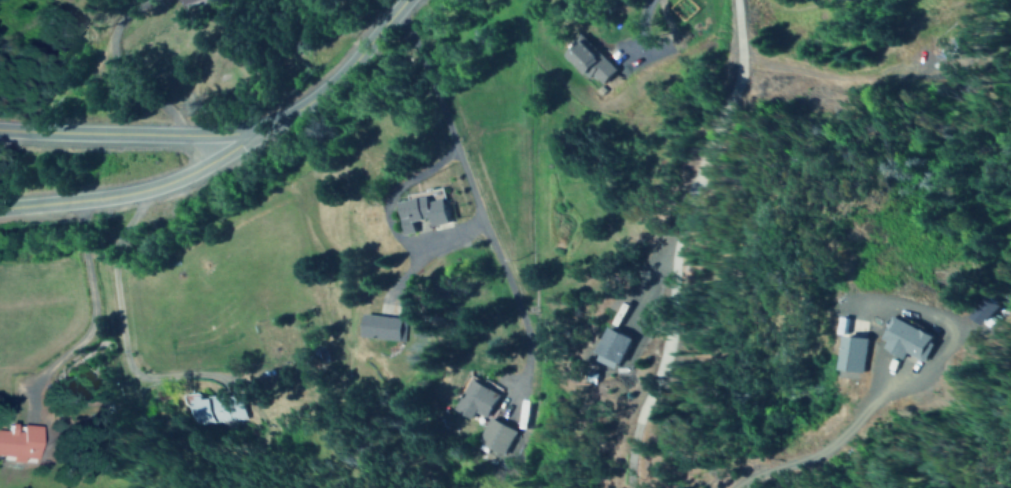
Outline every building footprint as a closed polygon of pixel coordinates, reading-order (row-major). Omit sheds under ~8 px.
[(569,56),(591,79),(594,76),(603,85),(617,71),(587,39),(569,56)] [(451,223),(443,189),(398,199),(406,234),(417,231),(415,222),(431,218),(432,227),(451,223)] [(363,337),(402,341),(404,318),(365,314),(363,337)] [(936,334),(898,317),(884,350),(923,366),(936,334)] [(634,337),(611,326),(595,360),(618,371),(634,337)] [(842,368),(865,372),(871,338),(848,334),(842,368)] [(473,418),(475,413),(489,419),(501,392),(470,379),(456,411),(473,418)] [(197,423),(243,419),(241,394),(187,398),(188,415),(196,415),(197,423)] [(504,453),(515,428),(488,417),(478,443),(504,453)] [(22,460),(22,458),(36,459),(40,428),(8,424),(7,431),(0,430),(0,457),(22,460)]
